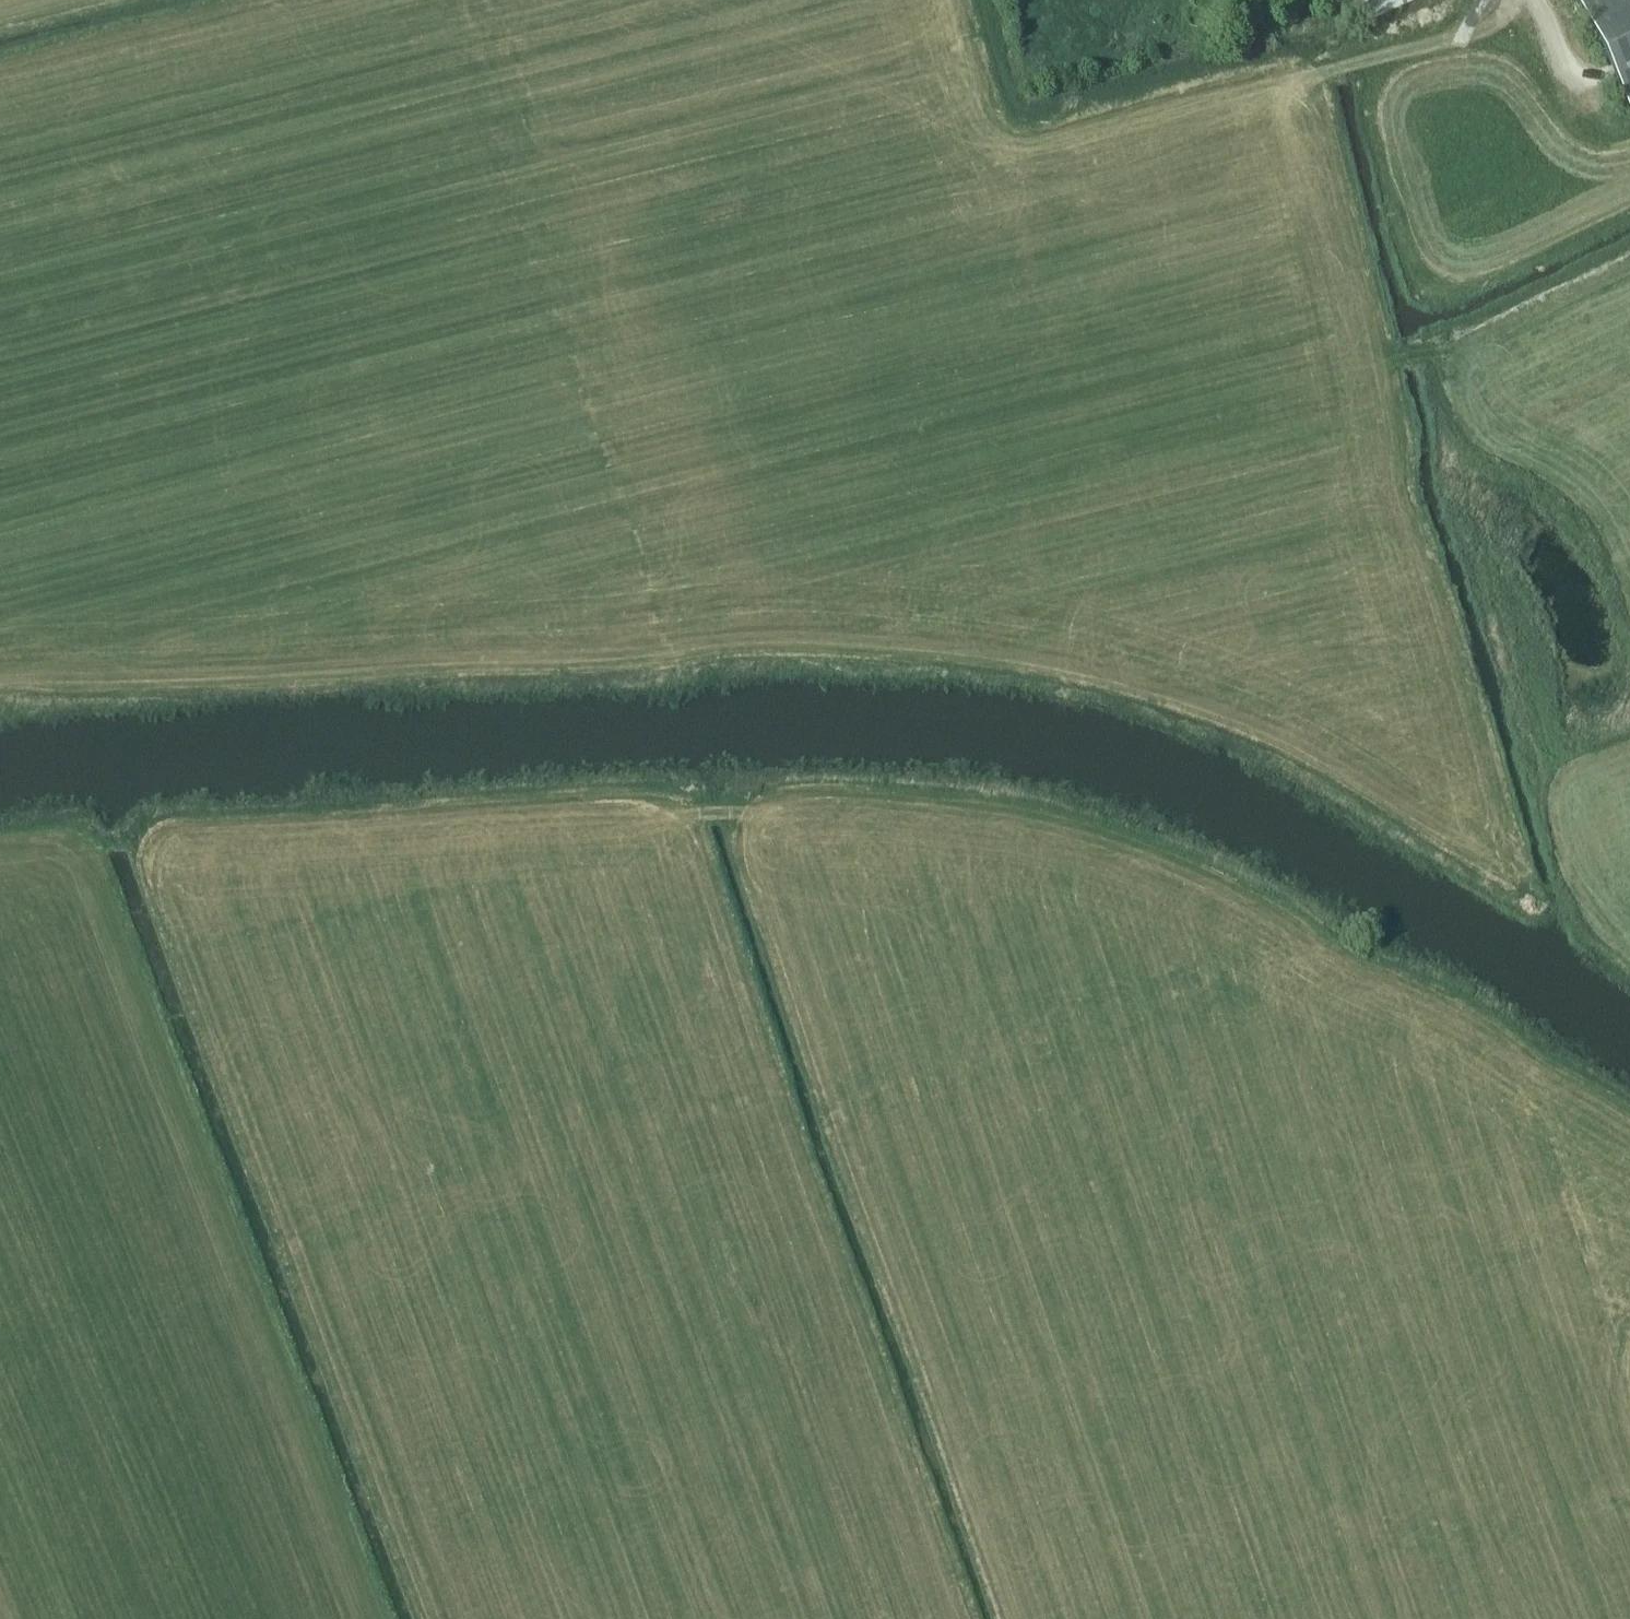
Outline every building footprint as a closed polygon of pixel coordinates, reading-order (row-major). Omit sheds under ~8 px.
[(1367,26),(1424,0),(1355,0),(1367,26)] [(1577,3),(1629,113),(1629,0),(1584,0),(1577,3)]
